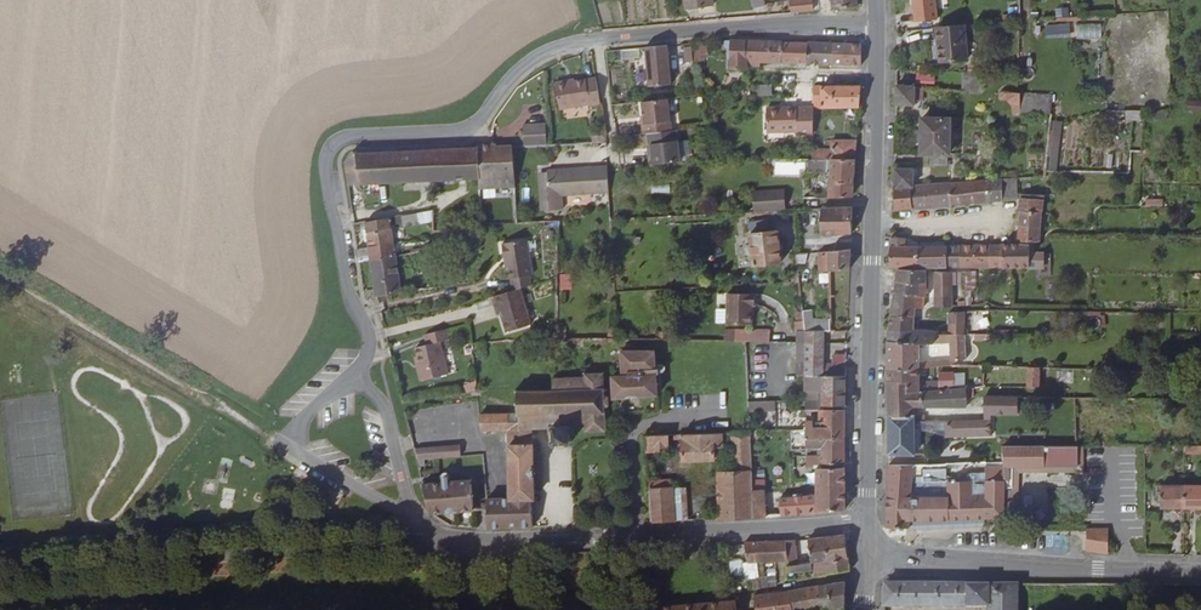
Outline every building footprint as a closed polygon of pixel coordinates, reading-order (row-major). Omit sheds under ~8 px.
[(689,11),(715,7),(714,0),(687,0),(689,11)] [(766,0),(753,0),(756,10),(768,7),(767,3),(766,0)] [(793,6),(792,0),(791,0),(783,1),(784,10),(793,8),(793,6)] [(793,6),(793,8),(793,11),(817,9),(816,0),(792,0),(793,6)] [(919,20),(941,18),(939,0),(917,0),(919,20)] [(1168,12),(1107,13),(1108,94),(1112,95),(1125,95),(1155,103),(1160,103),(1161,99),(1145,94),(1157,94),(1169,97),(1168,65),(1162,89),(1162,69),(1155,69),(1143,66),(1139,66),(1116,60),(1140,59),(1140,64),(1145,44),(1156,44),(1157,39),(1168,39),(1168,12)] [(970,58),(967,23),(939,26),(941,60),(970,58)] [(1069,35),(1070,24),(1046,23),(1046,34),(1069,35)] [(1101,23),(1075,24),(1075,39),(1101,38),(1101,23)] [(732,70),(749,70),(749,66),(749,61),(762,62),(783,62),(785,41),(743,40),(733,40),(733,53),(732,57),(732,70)] [(810,42),(785,41),(783,62),(809,63),(810,42)] [(835,64),(836,43),(810,42),(809,63),(835,64)] [(835,64),(864,65),(864,43),(836,43),(835,64)] [(670,44),(648,46),(652,84),(674,82),(670,44)] [(689,61),(696,60),(696,59),(695,46),(688,46),(689,61)] [(704,46),(695,47),(696,59),(705,58),(704,46)] [(900,66),(900,71),(904,71),(908,75),(916,75),(916,67),(900,66)] [(918,71),(917,83),(935,84),(935,72),(918,71)] [(962,72),(962,91),(977,91),(977,72),(962,72)] [(603,104),(599,79),(577,82),(570,84),(570,81),(558,83),(563,109),(591,104),(592,106),(603,104)] [(900,83),(900,103),(917,103),(917,98),(925,98),(924,85),(900,83)] [(755,90),(755,96),(775,96),(774,85),(759,86),(755,90)] [(816,108),(862,107),(863,85),(824,86),(817,86),(816,104),(816,108)] [(1023,110),(1023,91),(1001,90),(1001,98),(1008,99),(1014,103),(1014,111),(1023,110)] [(654,154),(655,164),(682,161),(678,129),(673,130),(670,98),(644,101),(646,116),(647,123),(644,123),(645,133),(649,133),(650,146),(653,145),(654,154)] [(1186,110),(1200,111),(1200,100),(1187,99),(1186,110)] [(800,135),(816,135),(816,108),(809,108),(809,110),(801,110),(801,108),(769,107),(770,132),(800,132),(800,135)] [(1125,120),(1143,120),(1144,110),(1126,110),(1125,120)] [(926,128),(926,139),(926,151),(933,151),(932,162),(951,163),(952,152),(953,152),(957,152),(957,142),(961,142),(962,127),(957,127),(958,117),(953,117),(926,116),(926,128)] [(1048,167),(1059,167),(1060,121),(1050,120),(1048,167)] [(549,142),(548,123),(526,125),(527,144),(549,142)] [(816,149),(815,157),(815,159),(858,159),(859,140),(834,140),(833,149),(816,149)] [(499,143),(495,144),(492,144),(492,146),(484,147),(484,144),(479,144),(479,147),(480,147),(481,178),(482,188),(516,186),(514,145),(500,146),(499,143)] [(480,147),(479,147),(359,152),(359,149),(355,149),(346,164),(349,184),(424,180),(425,189),(433,189),(433,180),(481,178),(480,147)] [(810,172),(814,172),(814,168),(815,159),(815,157),(791,157),(778,158),(779,175),(783,174),(782,173),(782,161),(811,161),(810,172)] [(833,189),(832,197),(855,197),(858,159),(815,159),(814,168),(814,172),(819,172),(834,172),(833,189)] [(610,168),(610,164),(550,168),(553,206),(566,205),(565,193),(600,191),(601,203),(613,202),(610,168)] [(915,184),(916,184),(916,167),(899,167),(898,185),(915,184)] [(1021,184),(1021,177),(1005,178),(1004,199),(1021,197),(1021,191),(1021,184)] [(1004,199),(1005,178),(979,180),(980,201),(1004,199)] [(980,201),(979,180),(954,181),(955,203),(980,201)] [(955,203),(954,181),(916,184),(915,184),(916,207),(955,203)] [(916,207),(915,184),(898,185),(898,208),(916,207)] [(758,198),(770,197),(771,209),(777,209),(789,209),(789,189),(758,190),(758,198)] [(1046,210),(1046,198),(1040,197),(1040,192),(1024,191),(1024,197),(1023,209),(1046,210)] [(758,198),(759,210),(771,209),(770,197),(758,198)] [(824,208),(824,234),(855,233),(855,207),(824,208)] [(1022,224),(1044,224),(1046,210),(1023,209),(1022,224)] [(415,223),(434,220),(434,210),(413,212),(415,223)] [(365,261),(373,259),(397,255),(391,217),(367,221),(368,227),(365,228),(368,246),(358,247),(359,255),(364,255),(365,261)] [(753,232),(756,265),(783,262),(779,229),(771,230),(769,219),(753,221),(754,232),(753,232)] [(1043,240),(1044,224),(1022,224),(1021,240),(1043,240)] [(905,235),(895,234),(892,265),(901,264),(906,265),(908,244),(908,238),(905,235)] [(511,292),(523,288),(532,285),(532,276),(534,276),(532,240),(504,242),(504,258),(509,258),(511,292)] [(976,265),(976,243),(962,244),(962,265),(976,265)] [(992,265),(992,243),(976,243),(976,265),(992,265)] [(1006,265),(1005,243),(992,243),(992,265),(1006,265)] [(1018,265),(1018,243),(1005,243),(1006,265),(1012,265),(1018,265)] [(1031,244),(1021,243),(1018,243),(1018,265),(1035,265),(1036,265),(1036,259),(1031,258),(1031,244)] [(921,245),(908,244),(906,265),(920,265),(921,245)] [(923,245),(921,245),(920,265),(950,265),(962,265),(962,244),(948,244),(923,245)] [(854,248),(822,251),(823,269),(833,269),(850,268),(853,268),(854,248)] [(364,290),(365,297),(369,297),(378,295),(417,290),(417,285),(411,285),(411,281),(401,282),(397,255),(373,259),(377,289),(364,290)] [(929,268),(901,267),(899,279),(921,280),(921,286),(929,286),(929,268)] [(955,270),(950,270),(938,270),(938,286),(954,285),(955,270)] [(571,290),(572,273),(560,273),(559,290),(571,290)] [(921,280),(899,279),(897,290),(920,291),(921,294),(927,295),(930,295),(929,286),(921,286),(921,280)] [(954,285),(938,286),(938,294),(954,294),(954,285)] [(511,292),(496,296),(499,307),(504,306),(512,331),(534,324),(523,288),(511,292)] [(761,290),(733,291),(734,320),(759,319),(759,300),(761,300),(761,290)] [(920,291),(897,290),(894,315),(918,315),(919,307),(926,306),(927,295),(921,294),(920,291)] [(954,294),(938,294),(938,305),(954,304),(954,294)] [(807,318),(807,309),(800,310),(801,320),(799,320),(800,329),(809,329),(807,318)] [(968,319),(967,310),(953,310),(953,319),(968,319)] [(891,327),(916,326),(918,315),(894,315),(891,327)] [(807,318),(809,329),(827,329),(834,329),(834,318),(807,318)] [(968,319),(953,319),(953,333),(968,333),(968,319)] [(940,333),(941,333),(941,329),(916,326),(891,327),(891,340),(929,341),(938,341),(940,333)] [(723,333),(722,338),(748,339),(748,328),(734,328),(734,333),(723,333)] [(748,328),(748,339),(749,339),(773,339),(773,328),(748,328)] [(827,329),(809,329),(809,340),(827,340),(827,329)] [(448,330),(427,334),(429,345),(417,348),(419,357),(421,368),(417,369),(419,382),(447,376),(440,343),(450,340),(448,330)] [(968,333),(953,333),(941,333),(940,333),(938,341),(953,341),(953,357),(969,357),(968,333)] [(977,333),(968,333),(969,357),(977,357),(977,333)] [(809,373),(809,340),(801,340),(801,345),(801,373),(809,373)] [(827,340),(809,340),(809,373),(809,408),(848,408),(848,374),(850,374),(850,366),(839,366),(839,362),(826,363),(827,340)] [(930,347),(929,341),(891,340),(890,366),(922,364),(922,346),(930,347)] [(623,350),(625,370),(635,370),(635,373),(615,375),(616,396),(638,395),(660,394),(660,390),(660,388),(659,372),(658,363),(657,348),(623,350)] [(923,364),(922,364),(890,366),(891,379),(909,378),(910,391),(942,389),(941,381),(923,382),(923,364)] [(990,384),(986,384),(986,386),(986,394),(1006,394),(1009,365),(993,364),(990,384)] [(1043,366),(1031,366),(1030,386),(1042,386),(1043,366)] [(1052,366),(1043,366),(1042,386),(1052,387),(1052,366)] [(587,375),(557,377),(555,377),(555,388),(522,390),(519,387),(517,390),(519,392),(520,401),(517,401),(517,404),(520,404),(520,412),(521,428),(534,427),(549,426),(550,433),(555,432),(555,438),(552,438),(552,441),(555,441),(556,444),(558,444),(559,441),(567,440),(568,443),(571,443),(571,440),(573,440),(573,437),(571,437),(571,431),(575,431),(575,426),(587,425),(587,428),(585,430),(587,431),(589,429),(607,428),(609,431),(611,429),(608,427),(607,415),(611,415),(611,409),(607,409),(607,404),(611,404),(611,397),(611,396),(607,396),(607,391),(609,390),(609,388),(607,388),(606,373),(609,371),(607,369),(604,371),(588,372),(587,370),(584,372),(586,373),(587,375)] [(909,378),(891,379),(891,412),(918,413),(918,404),(970,404),(970,387),(957,388),(942,389),(910,391),(909,378)] [(986,394),(986,386),(970,387),(970,404),(986,404),(986,394)] [(1006,394),(986,394),(986,404),(987,417),(948,419),(949,435),(993,433),(993,411),(1021,412),(1022,394),(1006,394)] [(749,401),(749,412),(775,412),(776,401),(749,401)] [(848,408),(809,408),(810,414),(823,413),(823,427),(817,427),(817,419),(810,419),(810,429),(811,437),(848,437),(848,408)] [(534,497),(534,498),(536,498),(534,427),(521,428),(520,412),(505,413),(481,414),(483,430),(506,429),(509,429),(512,496),(512,497),(534,497)] [(918,413),(891,412),(891,452),(892,452),(917,452),(918,418),(918,413)] [(778,428),(800,429),(801,414),(778,413),(778,428)] [(725,457),(724,431),(676,433),(677,438),(685,437),(685,442),(681,443),(681,453),(686,453),(686,459),(725,457)] [(755,470),(753,431),(735,431),(737,471),(755,470)] [(671,450),(670,433),(647,434),(649,451),(671,450)] [(848,465),(848,437),(811,437),(811,445),(824,445),(824,454),(820,454),(821,466),(848,465)] [(452,444),(453,455),(464,455),(463,443),(452,444)] [(424,457),(453,455),(452,444),(416,447),(419,457),(424,457)] [(1020,444),(1005,444),(1005,459),(1006,464),(1079,464),(1079,444),(1020,444)] [(811,467),(821,466),(820,454),(811,454),(811,467)] [(1006,486),(1005,459),(986,460),(987,493),(1003,493),(1006,494),(1006,486)] [(987,493),(986,460),(977,461),(977,478),(975,479),(975,494),(987,493)] [(915,463),(891,463),(891,496),(914,496),(914,489),(917,489),(918,487),(944,486),(945,488),(952,488),(952,495),(975,494),(975,479),(975,478),(950,478),(950,480),(917,481),(917,479),(915,479),(915,463)] [(849,507),(848,465),(821,466),(820,497),(805,498),(804,488),(775,491),(776,515),(849,507)] [(441,481),(451,481),(450,473),(449,471),(448,470),(447,470),(446,469),(444,470),(443,470),(442,471),(441,472),(441,474),(441,481)] [(756,486),(755,470),(737,471),(720,472),(722,517),(757,516),(756,486)] [(423,482),(430,512),(450,510),(475,509),(473,479),(451,481),(441,481),(423,482)] [(651,480),(652,487),(674,486),(674,479),(651,480)] [(1187,484),(1181,484),(1165,483),(1165,487),(1160,487),(1160,499),(1165,499),(1165,505),(1187,506),(1187,484)] [(1187,484),(1187,506),(1200,506),(1200,484),(1187,484)] [(652,487),(655,519),(691,518),(689,486),(674,486),(652,487)] [(757,516),(767,515),(766,486),(756,486),(757,516)] [(914,496),(891,496),(890,526),(913,526),(913,518),(925,518),(988,516),(1004,516),(1003,493),(987,493),(975,494),(952,495),(952,488),(945,488),(944,486),(918,487),(917,489),(914,489),(914,496)] [(488,497),(489,526),(511,526),(535,525),(534,498),(534,497),(512,497),(512,496),(490,496),(488,497)] [(913,527),(939,526),(988,524),(988,516),(925,518),(913,518),(913,526),(913,527)] [(1111,549),(1111,527),(1089,527),(1089,549),(1111,552),(1111,549)] [(800,563),(790,564),(789,564),(791,579),(851,569),(848,533),(827,535),(829,558),(814,560),(810,561),(800,563)] [(829,558),(827,535),(810,537),(814,555),(814,560),(829,558)] [(796,538),(787,539),(790,560),(790,564),(800,563),(796,538)] [(753,559),(733,560),(735,576),(753,576),(753,578),(756,577),(762,577),(760,562),(766,561),(764,539),(750,540),(753,559)] [(787,539),(764,539),(766,561),(776,561),(790,560),(787,539)] [(776,561),(766,561),(760,562),(762,577),(763,588),(778,587),(776,561)] [(831,608),(846,606),(847,580),(808,587),(810,609),(819,609),(831,608)] [(1019,581),(885,580),(884,604),(990,605),(990,609),(1019,609),(1019,581)] [(795,609),(810,609),(808,587),(793,590),(795,609)] [(793,590),(779,592),(776,593),(779,609),(795,609),(793,590)] [(759,609),(779,609),(776,593),(757,595),(758,605),(759,609)] [(657,606),(654,607),(654,609),(739,609),(739,600),(657,606)]
